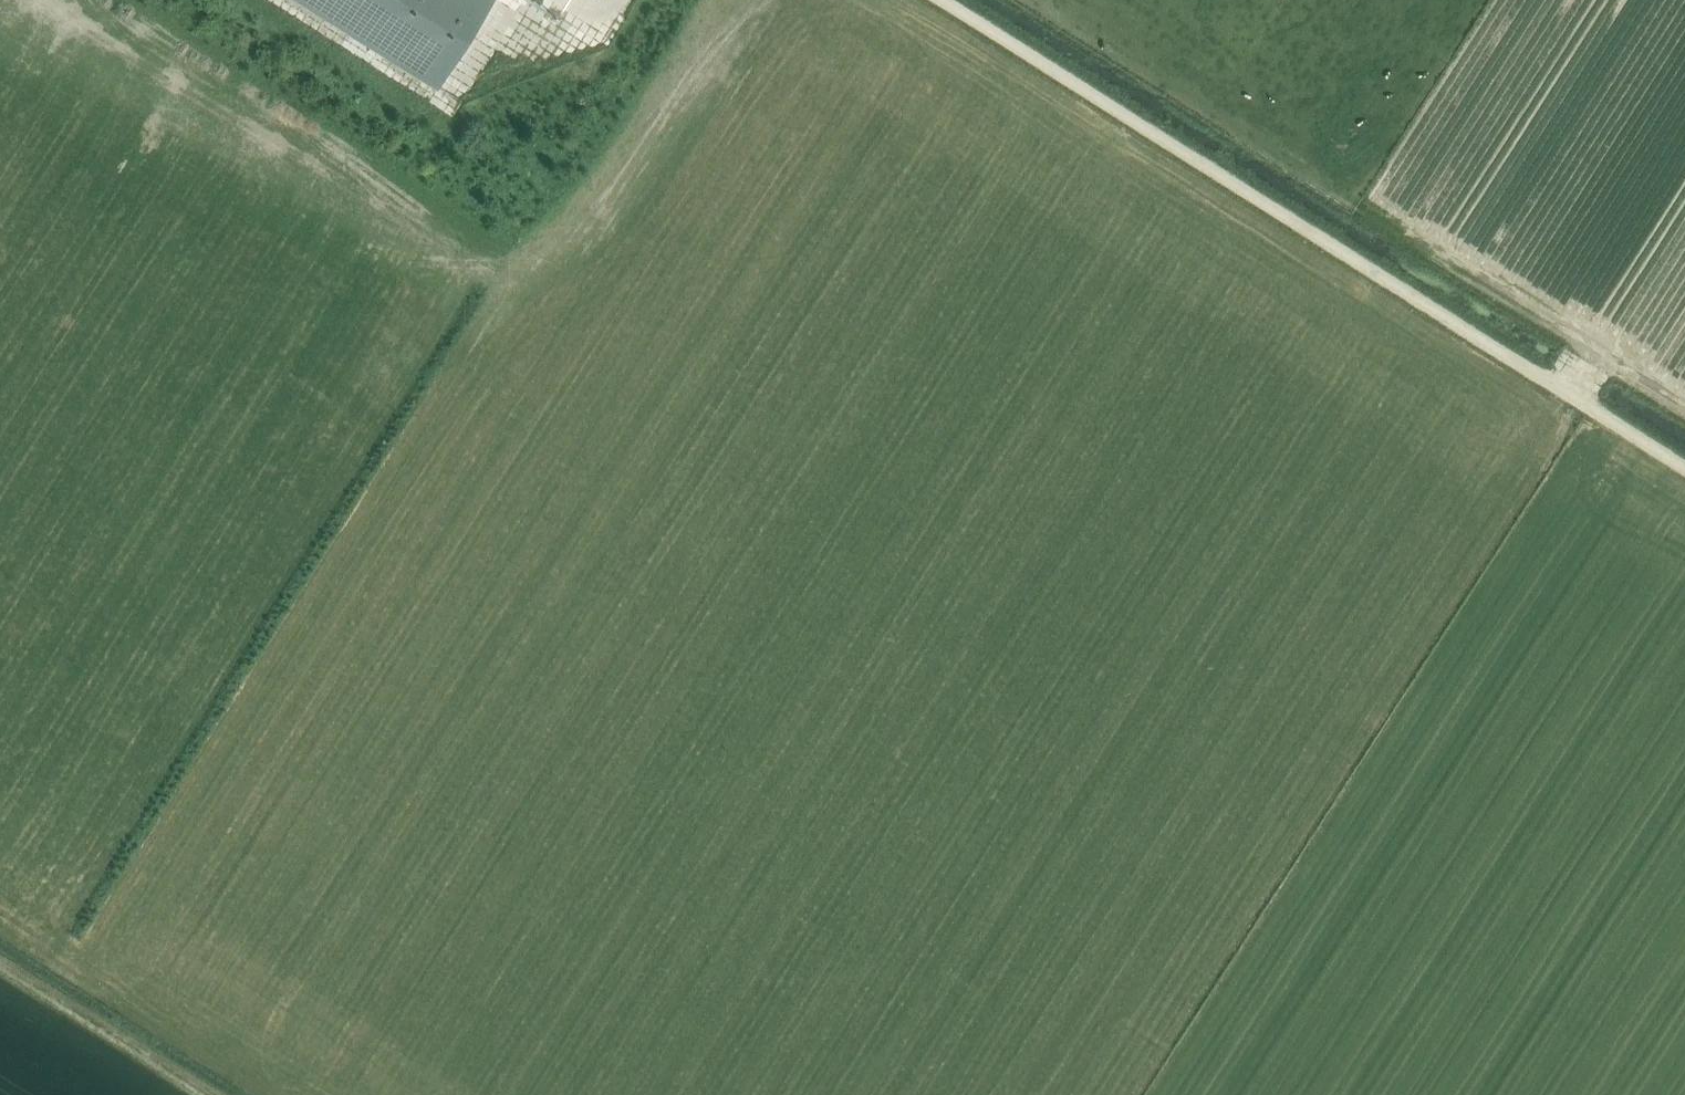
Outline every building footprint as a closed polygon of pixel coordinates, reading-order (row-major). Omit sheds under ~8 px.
[(438,86),(492,1),(493,0),(302,0),(438,86)]
